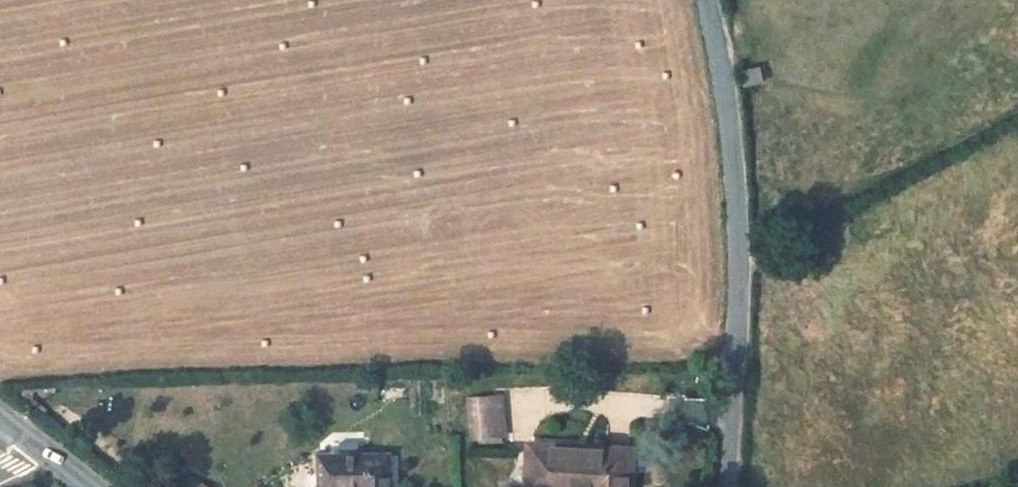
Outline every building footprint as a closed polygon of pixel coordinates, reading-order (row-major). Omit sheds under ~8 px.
[(500,397),(468,399),(471,438),(502,436),(500,397)] [(685,400),(683,423),(708,432),(711,400),(685,400)] [(340,443),(340,455),(359,455),(359,443),(340,443)] [(631,451),(530,446),(528,486),(629,486),(631,451)] [(390,455),(359,455),(340,455),(320,456),(321,486),(390,486),(390,455)]
